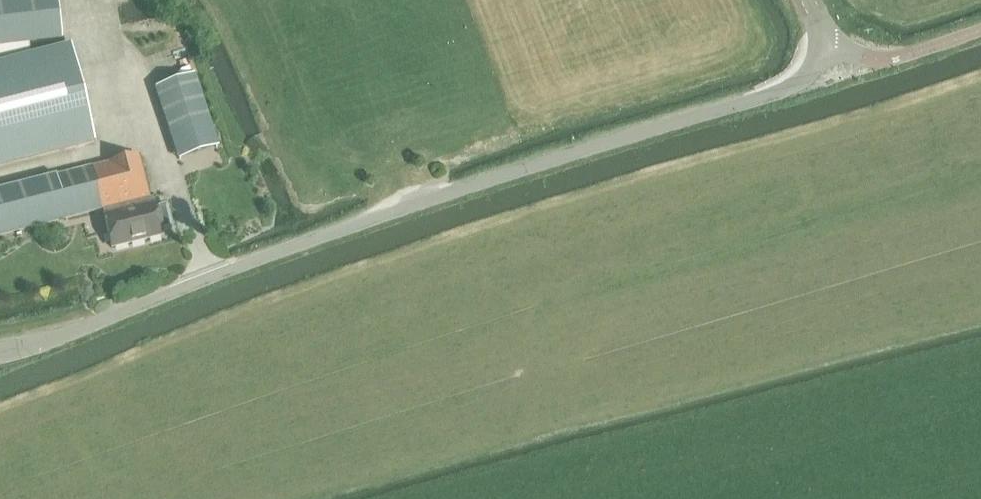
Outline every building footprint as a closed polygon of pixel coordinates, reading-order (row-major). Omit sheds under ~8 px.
[(31,55),(29,42),(62,38),(57,0),(0,0),(0,59),(31,55)] [(92,140),(69,46),(0,64),(0,164),(92,140)] [(215,140),(194,76),(155,89),(156,91),(157,90),(161,104),(160,104),(161,106),(162,105),(166,119),(165,119),(177,153),(179,161),(218,148),(215,140)] [(101,209),(111,248),(161,237),(160,233),(172,230),(166,206),(154,208),(154,205),(149,206),(139,161),(135,157),(0,190),(0,235),(101,209)]
